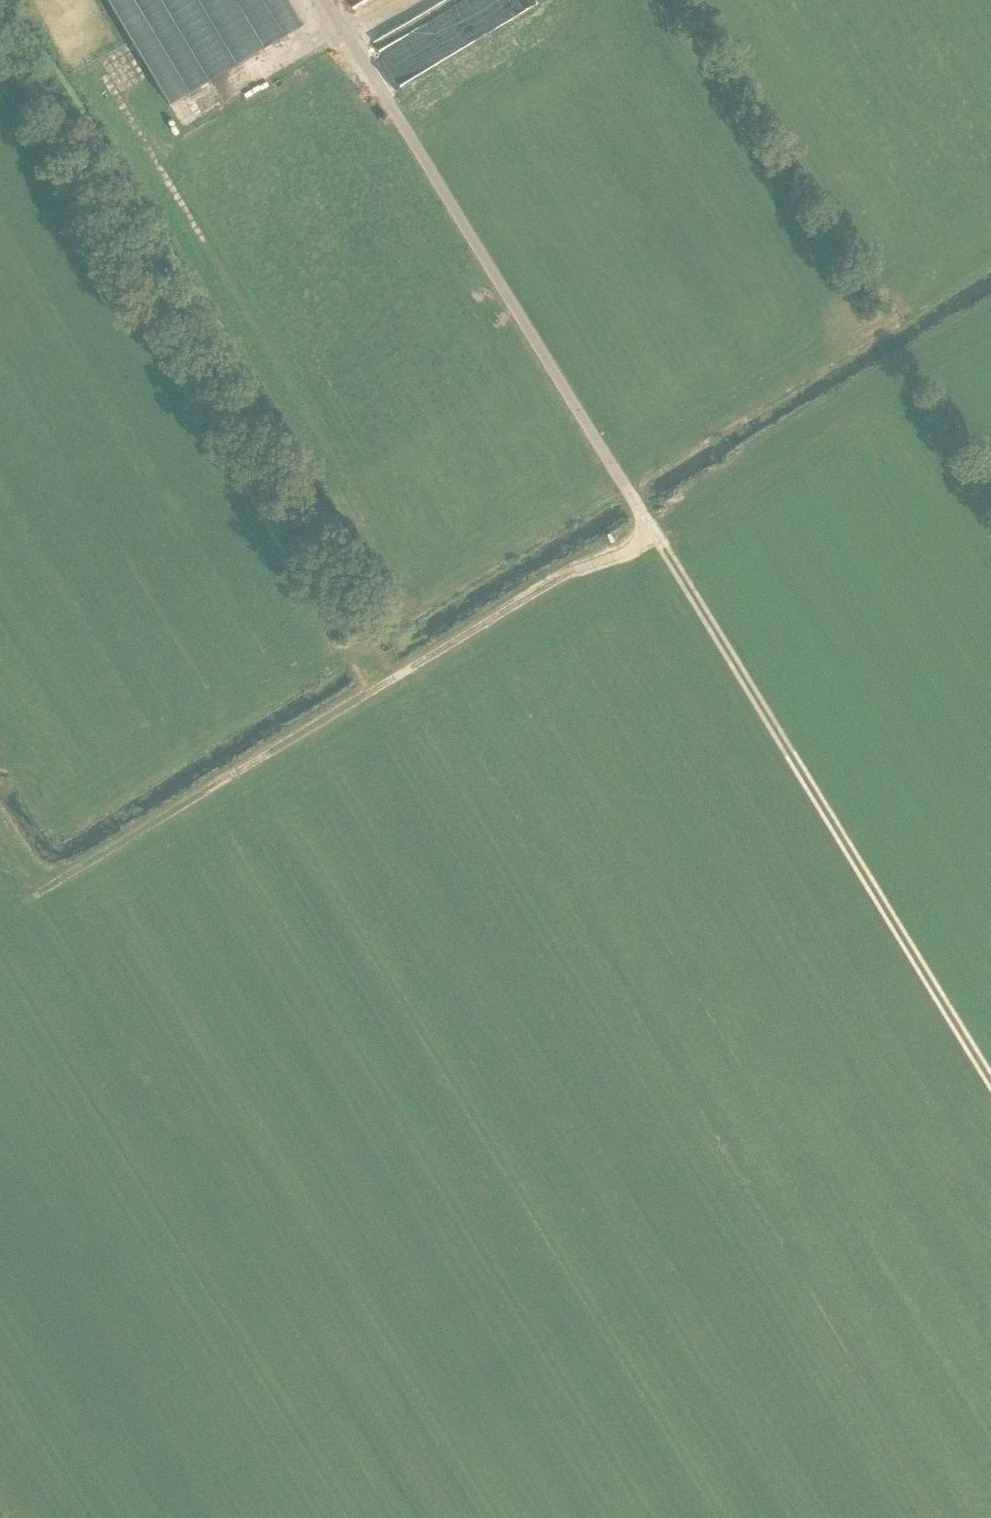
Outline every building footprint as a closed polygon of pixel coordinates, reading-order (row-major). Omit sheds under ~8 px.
[(288,0),(107,0),(171,108),(305,29),(288,0)] [(431,0),(367,0),(380,27),(396,19),(395,18),(431,0)] [(411,44),(389,58),(398,71),(420,57),(411,44)]
